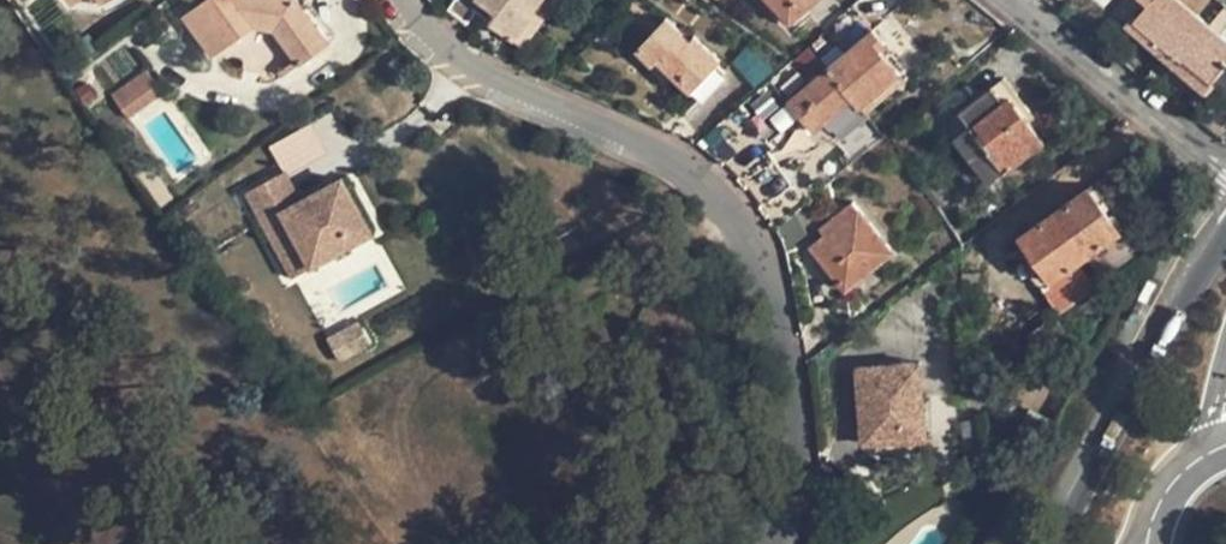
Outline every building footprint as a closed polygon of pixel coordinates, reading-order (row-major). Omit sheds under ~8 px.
[(185,16),(211,52),(250,25),(275,28),(298,61),(326,41),(297,0),(208,0),(185,16)] [(514,39),(532,13),(541,0),(453,0),(448,7),(468,20),(476,10),(489,17),(488,22),(514,39)] [(787,19),(808,0),(770,0),(787,19)] [(1209,27),(1175,0),(1142,0),(1146,3),(1132,20),(1169,51),(1163,58),(1169,63),(1174,56),(1182,60),(1209,27)] [(541,20),(532,13),(514,39),(523,44),(541,20)] [(635,47),(651,63),(657,58),(671,73),(688,90),(692,88),(700,97),(724,72),(716,62),(719,60),(693,34),(688,39),(665,15),(635,47)] [(1126,28),(1163,58),(1169,51),(1132,20),(1126,28)] [(1209,27),(1182,60),(1174,56),(1169,63),(1201,89),(1225,57),(1225,42),(1209,27)] [(852,98),(857,104),(858,106),(899,71),(880,47),(885,43),(872,28),(842,53),(835,46),(805,71),(812,79),(789,100),(813,130),(823,122),(852,98)] [(666,77),(671,73),(657,58),(651,63),(666,77)] [(146,71),(112,95),(125,115),(160,90),(146,71)] [(905,79),(899,71),(858,106),(865,114),(905,79)] [(1003,76),(959,110),(968,124),(955,135),(987,178),(1002,167),(1006,170),(1043,141),(1028,120),(1034,117),(1003,76)] [(829,128),(857,104),(852,98),(823,122),(829,128)] [(951,131),(955,135),(968,124),(959,110),(951,116),(951,131)] [(268,146),(285,177),(327,153),(311,123),(268,146)] [(739,179),(758,204),(788,185),(770,158),(739,179)] [(282,177),(248,196),(291,275),(307,264),(279,213),(298,203),(282,177)] [(298,203),(279,213),(307,264),(363,234),(335,182),(298,203)] [(940,182),(929,190),(939,206),(951,197),(940,182)] [(1033,253),(1051,279),(1067,267),(1082,257),(1098,280),(1131,257),(1118,236),(1116,229),(1088,190),(1021,236),(1033,253)] [(853,203),(821,229),(826,234),(813,244),(846,287),(891,252),(853,203)] [(1028,280),(1040,286),(1051,279),(1033,253),(1023,261),(1022,265),(1024,272),(1028,280)] [(1051,279),(1040,286),(1058,310),(1092,286),(1081,270),(1073,275),(1067,267),(1051,279)] [(358,324),(329,339),(340,361),(369,346),(358,324)] [(852,366),(859,449),(927,443),(920,360),(852,366)]
